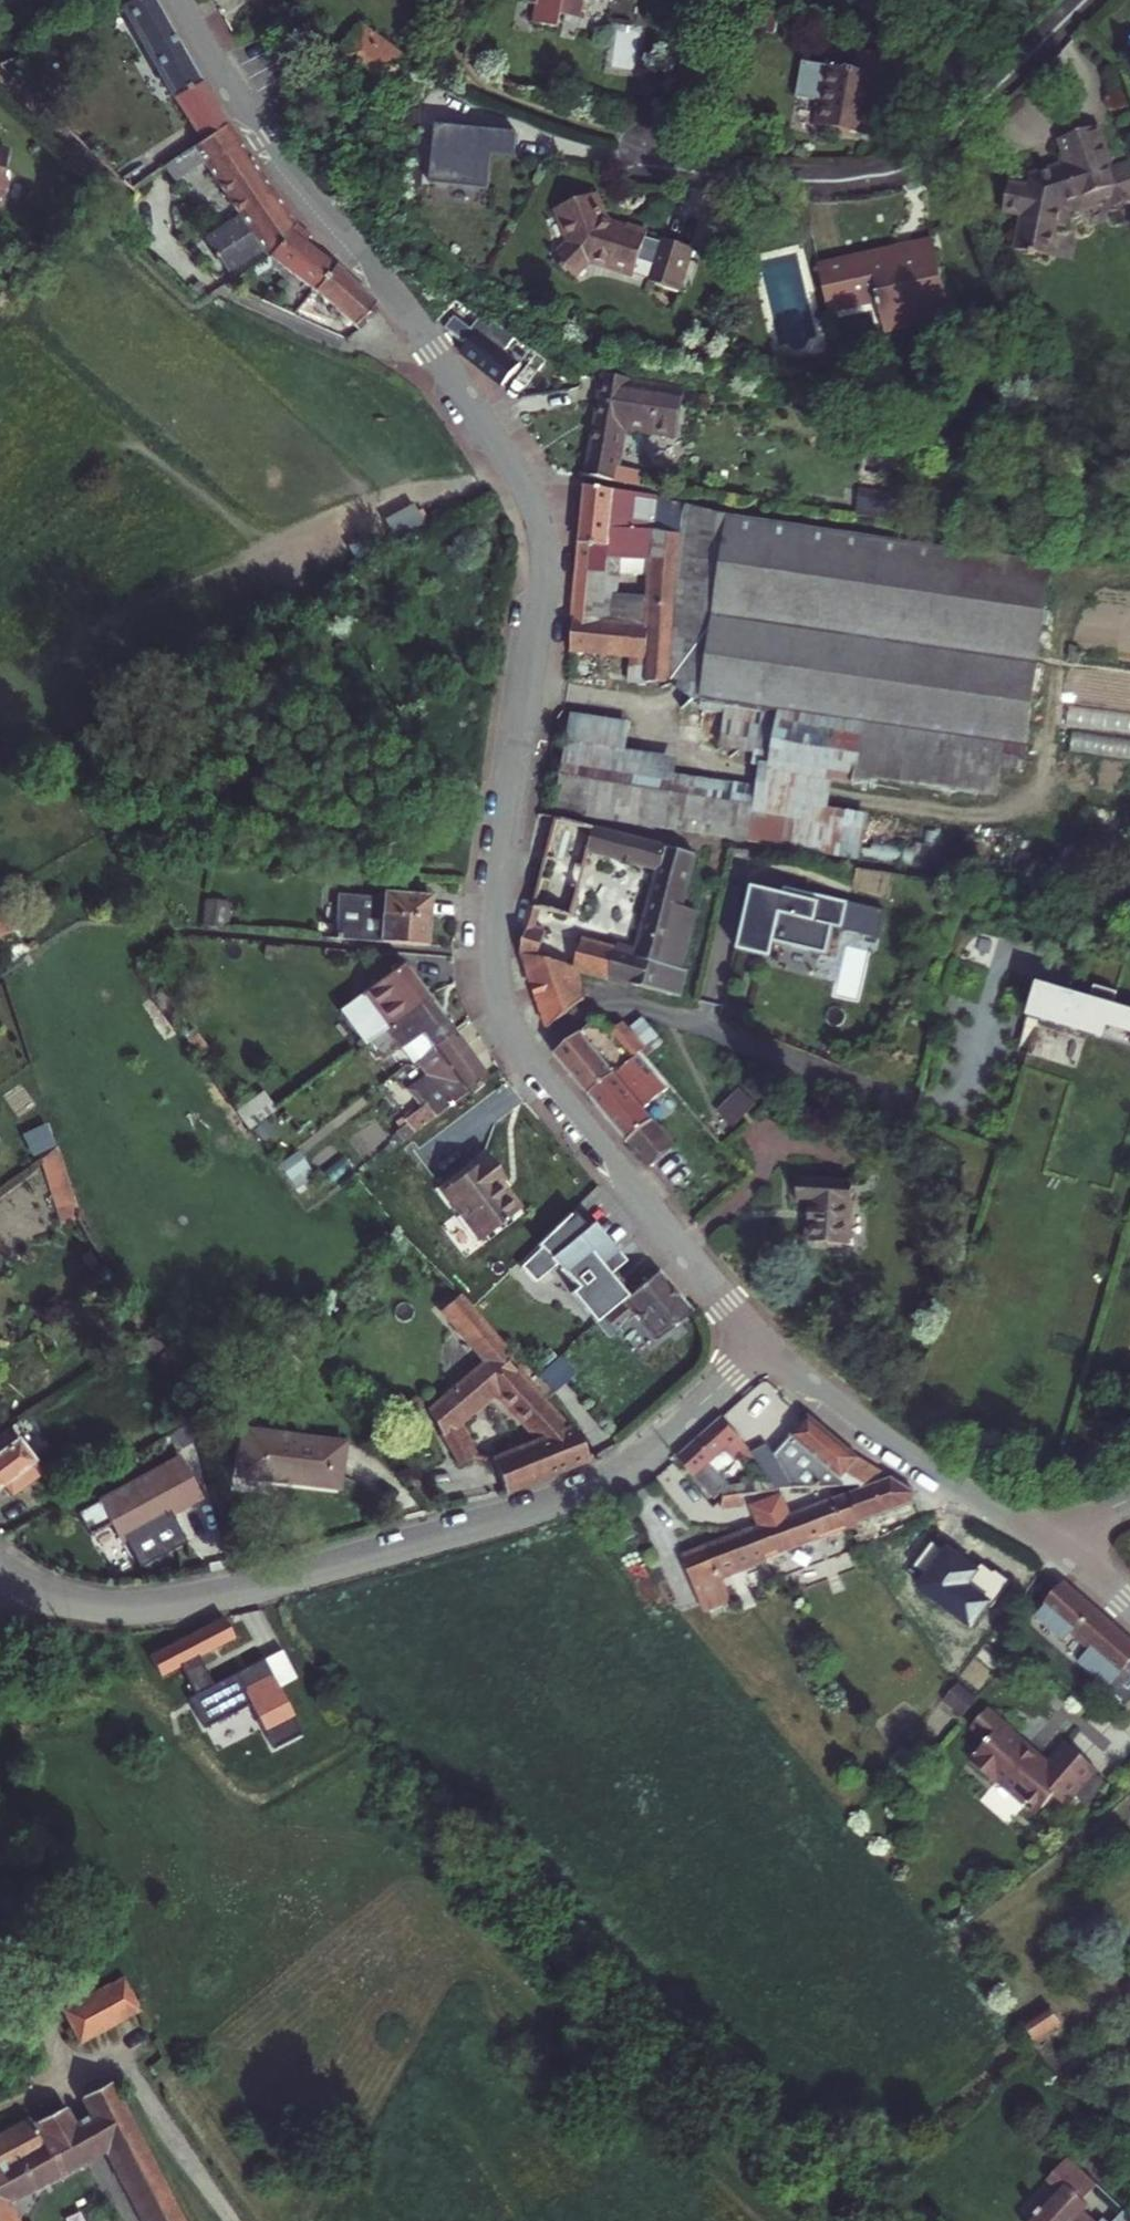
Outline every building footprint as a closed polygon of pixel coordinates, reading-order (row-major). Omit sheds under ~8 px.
[(175,97),(202,81),(154,0),(141,0),(126,7),(139,30),(123,38),(141,70),(156,62),(175,97)] [(538,31),(564,35),(566,26),(583,29),(586,7),(607,11),(608,6),(633,11),(635,0),(537,0),(535,11),(541,12),(538,31)] [(370,32),(343,64),(391,106),(419,72),(370,32)] [(832,111),(827,135),(878,144),(886,106),(896,109),(904,68),(869,61),(866,80),(838,75),(813,71),(806,106),(832,111)] [(202,81),(175,97),(204,147),(230,128),(202,81)] [(437,126),(433,185),(488,189),(491,153),(517,155),(519,132),(437,126)] [(271,258),(274,256),(297,230),(230,128),(204,147),(168,172),(178,186),(206,165),(242,219),(208,241),(230,275),(264,253),(269,261),(271,258)] [(1108,180),(1111,180),(1115,178),(1101,140),(1097,142),(1106,168),(1104,169),(1108,180)] [(1111,180),(1108,180),(1104,169),(1106,168),(1097,142),(1059,156),(1068,179),(1056,183),(1058,190),(1048,193),(1047,190),(1035,194),(1034,206),(1011,203),(1007,232),(1027,235),(1022,270),(1031,272),(1031,274),(1042,275),(1042,272),(1057,274),(1062,243),(1072,244),(1075,226),(1109,213),(1112,221),(1118,219),(1118,220),(1129,216),(1129,177),(1112,183),(1111,180)] [(12,150),(0,147),(0,191),(12,150)] [(1047,190),(1048,193),(1058,190),(1056,183),(1046,188),(1047,190)] [(570,240),(556,257),(573,272),(588,255),(633,273),(649,229),(628,221),(625,228),(607,222),(595,191),(557,204),(570,240)] [(299,227),(297,230),(274,256),(317,292),(335,270),(323,259),(328,252),(299,227)] [(821,273),(834,319),(880,306),(888,331),(954,313),(931,238),(910,244),(911,247),(821,273)] [(217,283),(230,275),(208,241),(195,250),(217,283)] [(379,309),(335,270),(317,292),(363,331),(366,333),(382,316),(377,312),(379,309)] [(469,349),(463,357),(505,389),(521,367),(505,355),(515,341),(480,322),(472,332),(456,320),(447,332),(452,335),(451,336),(469,349)] [(605,384),(591,483),(648,493),(650,481),(625,477),(629,437),(678,444),(685,395),(605,384)] [(647,499),(589,492),(582,580),(622,583),(622,582),(657,585),(654,631),(619,628),(621,601),(580,599),(575,658),(635,662),(653,663),(651,689),(677,691),(679,656),(683,590),(692,591),(696,512),(647,499)] [(396,532),(425,522),(419,503),(390,513),(396,532)] [(728,519),(696,512),(692,591),(683,590),(679,656),(677,691),(701,705),(728,521),(728,519)] [(993,560),(728,521),(701,705),(725,708),(843,726),(1009,751),(1031,754),(1056,569),(993,560)] [(622,583),(582,580),(580,599),(621,601),(622,583)] [(653,663),(635,662),(634,688),(651,689),(653,663)] [(843,726),(725,708),(720,742),(773,749),(771,762),(762,761),(757,791),(749,844),(824,855),(831,808),(834,783),(843,726)] [(558,814),(749,844),(757,791),(675,779),(677,761),(626,754),(629,732),(572,723),(558,814)] [(1006,775),(1009,751),(843,726),(834,783),(860,787),(885,786),(1001,804),(1006,775)] [(1031,754),(1009,751),(1006,775),(1027,778),(1031,754)] [(870,815),(831,808),(824,855),(863,861),(870,815)] [(595,829),(589,854),(595,855),(663,871),(642,958),(635,989),(685,1002),(692,972),(687,972),(701,916),(689,914),(703,853),(595,829)] [(759,889),(747,953),(780,960),(783,944),(835,955),(841,927),(850,929),(856,902),(792,889),(790,896),(759,889)] [(337,900),(333,943),(429,951),(432,904),(379,900),(379,903),(337,900)] [(232,909),(211,908),(209,933),(229,935),(232,909)] [(538,912),(534,933),(562,939),(566,918),(538,912)] [(528,960),(529,962),(588,977),(614,984),(622,954),(562,939),(534,933),(528,960)] [(264,952),(263,963),(281,964),(282,954),(264,952)] [(622,954),(614,984),(635,989),(642,958),(622,954)] [(1044,987),(1077,991),(1076,1000),(1129,1007),(1129,972),(1126,971),(1128,958),(1104,955),(1102,968),(1046,961),(1044,987)] [(545,1007),(553,1031),(587,1001),(588,977),(529,962),(540,994),(547,992),(552,1004),(545,1007)] [(375,1047),(382,1042),(436,1002),(412,969),(351,1016),(375,1047)] [(552,1004),(547,992),(540,994),(545,1007),(552,1004)] [(425,1034),(437,1049),(459,1033),(436,1002),(382,1042),(387,1051),(401,1041),(407,1048),(425,1034)] [(564,1061),(595,1099),(621,1078),(635,1065),(613,1039),(601,1024),(562,1058),(564,1061)] [(613,1039),(635,1065),(646,1056),(649,1054),(627,1027),(613,1039)] [(444,1088),(427,1100),(441,1119),(493,1079),(459,1033),(437,1049),(441,1054),(427,1065),(444,1088)] [(425,1034),(407,1048),(419,1064),(437,1049),(425,1034)] [(595,1099),(649,1164),(671,1191),(680,1202),(702,1183),(706,1181),(696,1169),(677,1145),(703,1123),(646,1056),(635,1065),(621,1078),(595,1099)] [(240,1107),(252,1126),(280,1107),(268,1089),(240,1107)] [(745,1095),(725,1115),(741,1131),(760,1110),(745,1095)] [(737,1135),(741,1131),(725,1115),(721,1119),(737,1135)] [(32,1150),(47,1155),(52,1137),(37,1132),(32,1150)] [(62,1150),(44,1156),(63,1209),(81,1203),(62,1150)] [(483,1162),(478,1167),(495,1187),(500,1182),(483,1162)] [(478,1167),(439,1200),(479,1247),(513,1217),(491,1191),(495,1187),(478,1167)] [(807,1220),(807,1260),(844,1262),(848,1262),(850,1200),(797,1199),(796,1220),(807,1220)] [(602,1324),(605,1322),(615,1334),(619,1331),(641,1355),(692,1309),(673,1289),(658,1273),(634,1295),(615,1272),(620,1268),(592,1241),(567,1217),(522,1264),(539,1281),(575,1245),(598,1269),(579,1290),(602,1324)] [(93,1284),(98,1293),(118,1280),(112,1271),(93,1284)] [(98,1293),(101,1299),(123,1287),(118,1280),(98,1293)] [(492,1361),(436,1410),(459,1462),(477,1454),(463,1422),(499,1393),(538,1437),(492,1457),(505,1490),(590,1456),(576,1422),(567,1426),(503,1351),(508,1346),(461,1295),(447,1308),(492,1361)] [(857,1461),(810,1419),(775,1458),(770,1449),(754,1457),(781,1489),(859,1480),(863,1490),(880,1483),(894,1477),(857,1461)] [(724,1420),(678,1459),(697,1480),(710,1495),(754,1457),(749,1450),(748,1451),(741,1439),(724,1420)] [(245,1426),(240,1469),(299,1477),(298,1482),(338,1487),(344,1439),(245,1426)] [(0,1441),(0,1489),(3,1486),(11,1498),(45,1474),(17,1431),(0,1441)] [(108,1501),(130,1540),(208,1494),(186,1456),(108,1501)] [(894,1477),(880,1483),(863,1490),(834,1501),(844,1530),(915,1504),(916,1494),(894,1477)] [(711,1497),(708,1509),(748,1505),(746,1492),(711,1497)] [(762,1528),(752,1532),(763,1560),(764,1560),(844,1530),(834,1501),(788,1518),(780,1499),(755,1508),(762,1528)] [(627,1524),(613,1530),(617,1540),(632,1534),(627,1524)] [(763,1560),(752,1532),(684,1557),(704,1611),(726,1603),(716,1577),(764,1560),(763,1560)] [(1065,1588),(1044,1610),(1046,1611),(1038,1621),(1066,1646),(1075,1636),(1094,1654),(1082,1667),(1112,1692),(1129,1671),(1129,1645),(1065,1588)] [(227,1619),(158,1651),(164,1664),(155,1669),(163,1677),(169,1674),(230,1750),(254,1732),(243,1719),(237,1723),(190,1663),(237,1639),(227,1619)] [(964,1714),(981,1699),(965,1681),(948,1696),(964,1714)] [(970,1762),(995,1785),(999,1781),(1016,1797),(1017,1796),(1035,1811),(1042,1811),(1053,1799),(1064,1809),(1097,1774),(1069,1749),(1065,1749),(1047,1770),(1043,1766),(1042,1759),(1034,1760),(1024,1750),(1023,1743),(1018,1743),(1010,1736),(1013,1734),(988,1711),(973,1728),(989,1743),(970,1762)] [(127,1981),(69,2011),(87,2045),(145,2014),(127,1981)] [(1031,2026),(1037,2036),(1063,2021),(1056,2010),(1031,2026)] [(1050,2053),(1072,2038),(1062,2022),(1040,2037),(1050,2053)] [(116,2082),(86,2098),(96,2117),(112,2149),(148,2220),(186,2220),(116,2082)] [(69,2109),(51,2118),(35,2127),(33,2121),(0,2139),(0,2220),(18,2220),(10,2203),(94,2158),(78,2127),(69,2109)] [(96,2117),(78,2127),(94,2158),(112,2149),(96,2117)] [(1109,2219),(1104,2213),(1115,2201),(1087,2175),(1071,2191),(1084,2204),(1068,2220),(1108,2220),(1109,2219)]
